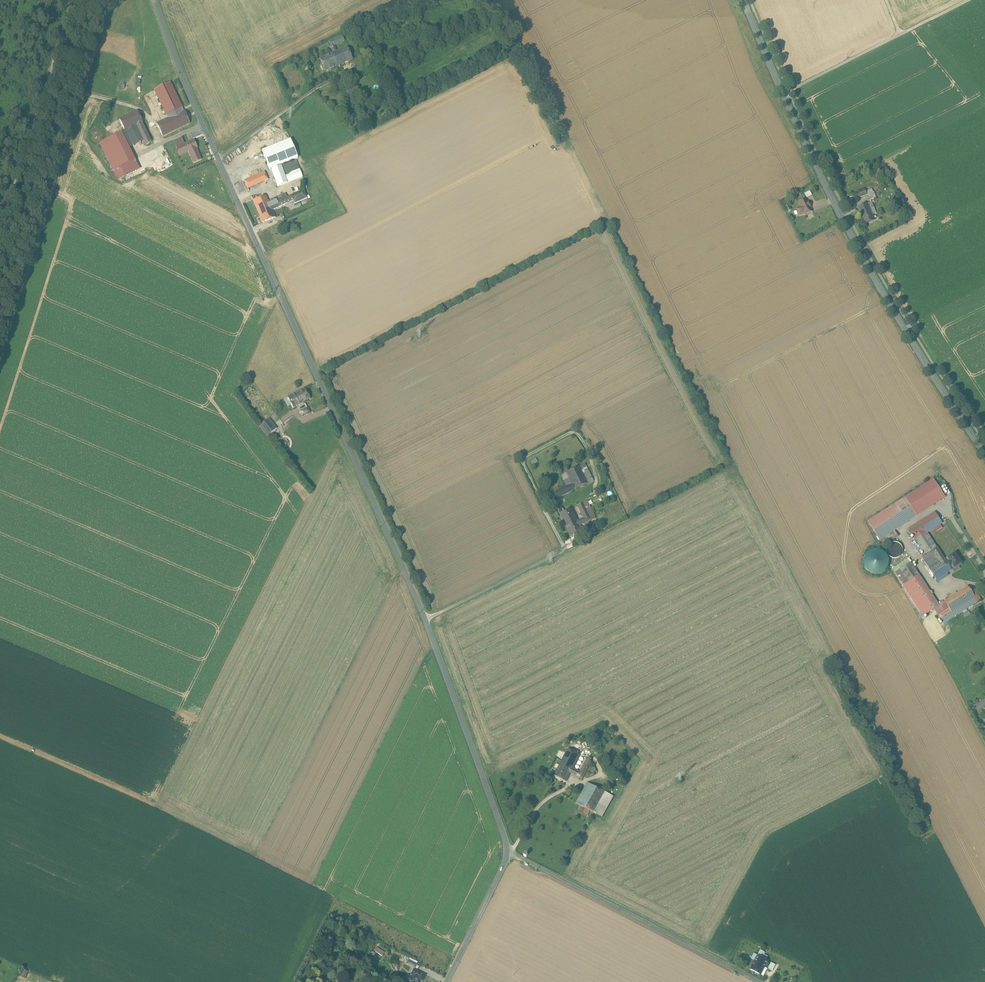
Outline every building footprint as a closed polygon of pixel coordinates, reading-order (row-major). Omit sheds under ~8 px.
[(342,36),(328,42),(331,48),(335,47),(334,45),(344,41),(342,36)] [(337,51),(335,52),(340,65),(352,59),(347,47),(337,51)] [(335,52),(333,53),(320,58),(325,71),(340,65),(335,52)] [(170,82),(155,90),(162,106),(168,118),(184,111),(170,82)] [(356,85),(345,90),(348,97),(359,92),(356,85)] [(137,111),(119,119),(125,131),(135,126),(142,123),(143,123),(137,111)] [(168,118),(156,124),(162,136),(190,123),(184,111),(168,118)] [(151,142),(142,123),(135,126),(142,141),(144,145),(151,142)] [(125,131),(121,133),(129,148),(142,141),(135,126),(125,131)] [(121,133),(100,143),(113,170),(135,160),(129,148),(121,133)] [(174,141),(177,147),(185,144),(182,137),(174,141)] [(290,139),(262,151),(270,169),(274,168),(275,168),(280,166),(279,165),(298,158),(290,139)] [(185,144),(177,147),(180,155),(189,152),(194,163),(201,159),(196,148),(197,148),(194,140),(185,144)] [(135,160),(113,170),(118,180),(139,169),(135,160)] [(296,160),(289,162),(293,172),(300,169),(296,160)] [(289,162),(281,166),(285,175),(293,172),(289,162)] [(275,168),(272,170),(278,186),(287,183),(285,175),(281,166),(280,166),(275,168)] [(293,172),(295,179),(302,176),(300,169),(293,172)] [(293,172),(285,175),(287,183),(295,179),(293,172)] [(260,173),(248,178),(252,187),(264,181),(260,173)] [(307,198),(304,190),(292,195),(294,200),(295,203),(307,198)] [(859,190),(848,194),(851,201),(861,197),(859,190)] [(285,194),(268,201),(270,206),(275,203),(277,203),(277,202),(287,197),(285,194)] [(266,195),(253,200),(259,212),(271,207),(270,206),(268,201),(266,195)] [(277,203),(275,203),(277,208),(294,200),(292,195),(287,197),(277,202),(277,203)] [(807,202),(806,199),(799,203),(801,207),(797,210),(800,216),(804,213),(805,215),(812,212),(810,208),(811,208),(808,202),(807,202)] [(871,202),(858,208),(865,224),(874,220),(872,215),(873,215),(873,214),(876,213),(871,202)] [(271,207),(259,212),(263,222),(275,217),(272,210),(271,207)] [(305,388),(288,397),(292,405),(293,407),(310,399),(305,388)] [(307,407),(300,411),(303,416),(308,413),(310,412),(307,407)] [(276,428),(268,419),(260,426),(268,436),(276,428)] [(591,475),(585,464),(580,466),(586,478),(591,475)] [(580,466),(567,473),(572,482),(576,489),(576,490),(588,483),(586,478),(580,466)] [(567,473),(562,475),(566,485),(572,482),(567,473)] [(591,475),(586,478),(588,483),(594,481),(591,475)] [(916,516),(944,498),(938,488),(933,480),(904,498),(916,516)] [(566,485),(569,492),(576,489),(572,482),(566,485)] [(566,485),(554,491),(557,498),(569,492),(566,485)] [(940,486),(938,488),(944,498),(946,496),(940,486)] [(904,498),(868,522),(880,539),(894,530),(916,516),(904,498)] [(587,501),(578,505),(584,518),(587,522),(589,521),(591,520),(588,513),(592,511),(587,501)] [(564,512),(560,514),(566,526),(570,524),(571,525),(573,524),(574,526),(579,523),(577,519),(572,508),(564,512)] [(935,512),(909,529),(916,540),(927,533),(942,523),(935,512)] [(579,523),(574,526),(573,524),(571,525),(570,524),(566,526),(571,537),(583,531),(581,528),(580,525),(587,522),(584,518),(581,519),(580,518),(577,519),(579,523)] [(894,530),(880,539),(884,546),(898,537),(894,530)] [(927,533),(916,540),(925,554),(936,547),(927,533)] [(902,553),(903,550),(902,547),(900,544),(898,543),(894,542),(891,543),(889,544),(887,547),(886,550),(887,553),(889,556),(891,558),(895,558),(898,558),(900,556),(902,553)] [(945,560),(937,547),(925,554),(921,557),(924,562),(934,555),(940,563),(929,570),(936,580),(947,573),(951,571),(944,560),(945,560)] [(870,573),(874,574),(879,574),(884,572),(887,568),(888,563),(888,559),(886,554),(882,551),(878,549),(873,550),(868,552),(865,556),(863,560),(864,565),(866,569),(870,573)] [(955,553),(946,559),(947,559),(945,560),(944,560),(951,571),(952,570),(953,569),(959,566),(962,564),(955,553)] [(934,555),(924,562),(929,570),(940,563),(934,555)] [(908,559),(893,569),(895,573),(911,562),(908,559)] [(911,562),(895,573),(903,586),(919,575),(911,562)] [(949,575),(947,573),(936,580),(938,583),(949,575)] [(938,605),(919,575),(903,586),(923,616),(934,609),(939,606),(938,605)] [(967,586),(944,601),(948,607),(951,612),(974,597),(971,592),(967,586)] [(974,597),(951,612),(954,617),(981,600),(978,595),(974,597)] [(934,609),(937,614),(948,607),(944,601),(938,605),(939,606),(934,609)] [(948,607),(937,614),(940,619),(951,612),(948,607)] [(951,612),(940,619),(943,624),(954,617),(951,612)] [(579,755),(568,749),(560,765),(571,771),(573,768),(579,755)] [(580,772),(573,768),(571,771),(570,773),(582,779),(592,761),(587,759),(580,772)] [(571,771),(560,765),(554,775),(566,781),(570,773),(571,771)] [(588,782),(576,803),(583,807),(595,786),(588,782)] [(606,792),(595,786),(583,807),(585,808),(590,811),(594,813),(606,792)] [(606,792),(594,813),(602,817),(614,796),(606,792)] [(760,950),(759,951),(763,953),(761,957),(766,960),(768,957),(765,955),(766,953),(760,950)] [(761,957),(757,955),(757,956),(754,961),(754,962),(761,966),(762,964),(766,965),(768,961),(766,960),(761,957)] [(761,966),(754,962),(750,969),(761,975),(765,968),(766,965),(762,964),(761,966)] [(28,972),(22,969),(19,977),(25,979),(28,972)] [(414,970),(411,975),(412,975),(411,978),(407,976),(405,981),(408,981),(418,981),(420,979),(422,981),(425,976),(414,970)]
